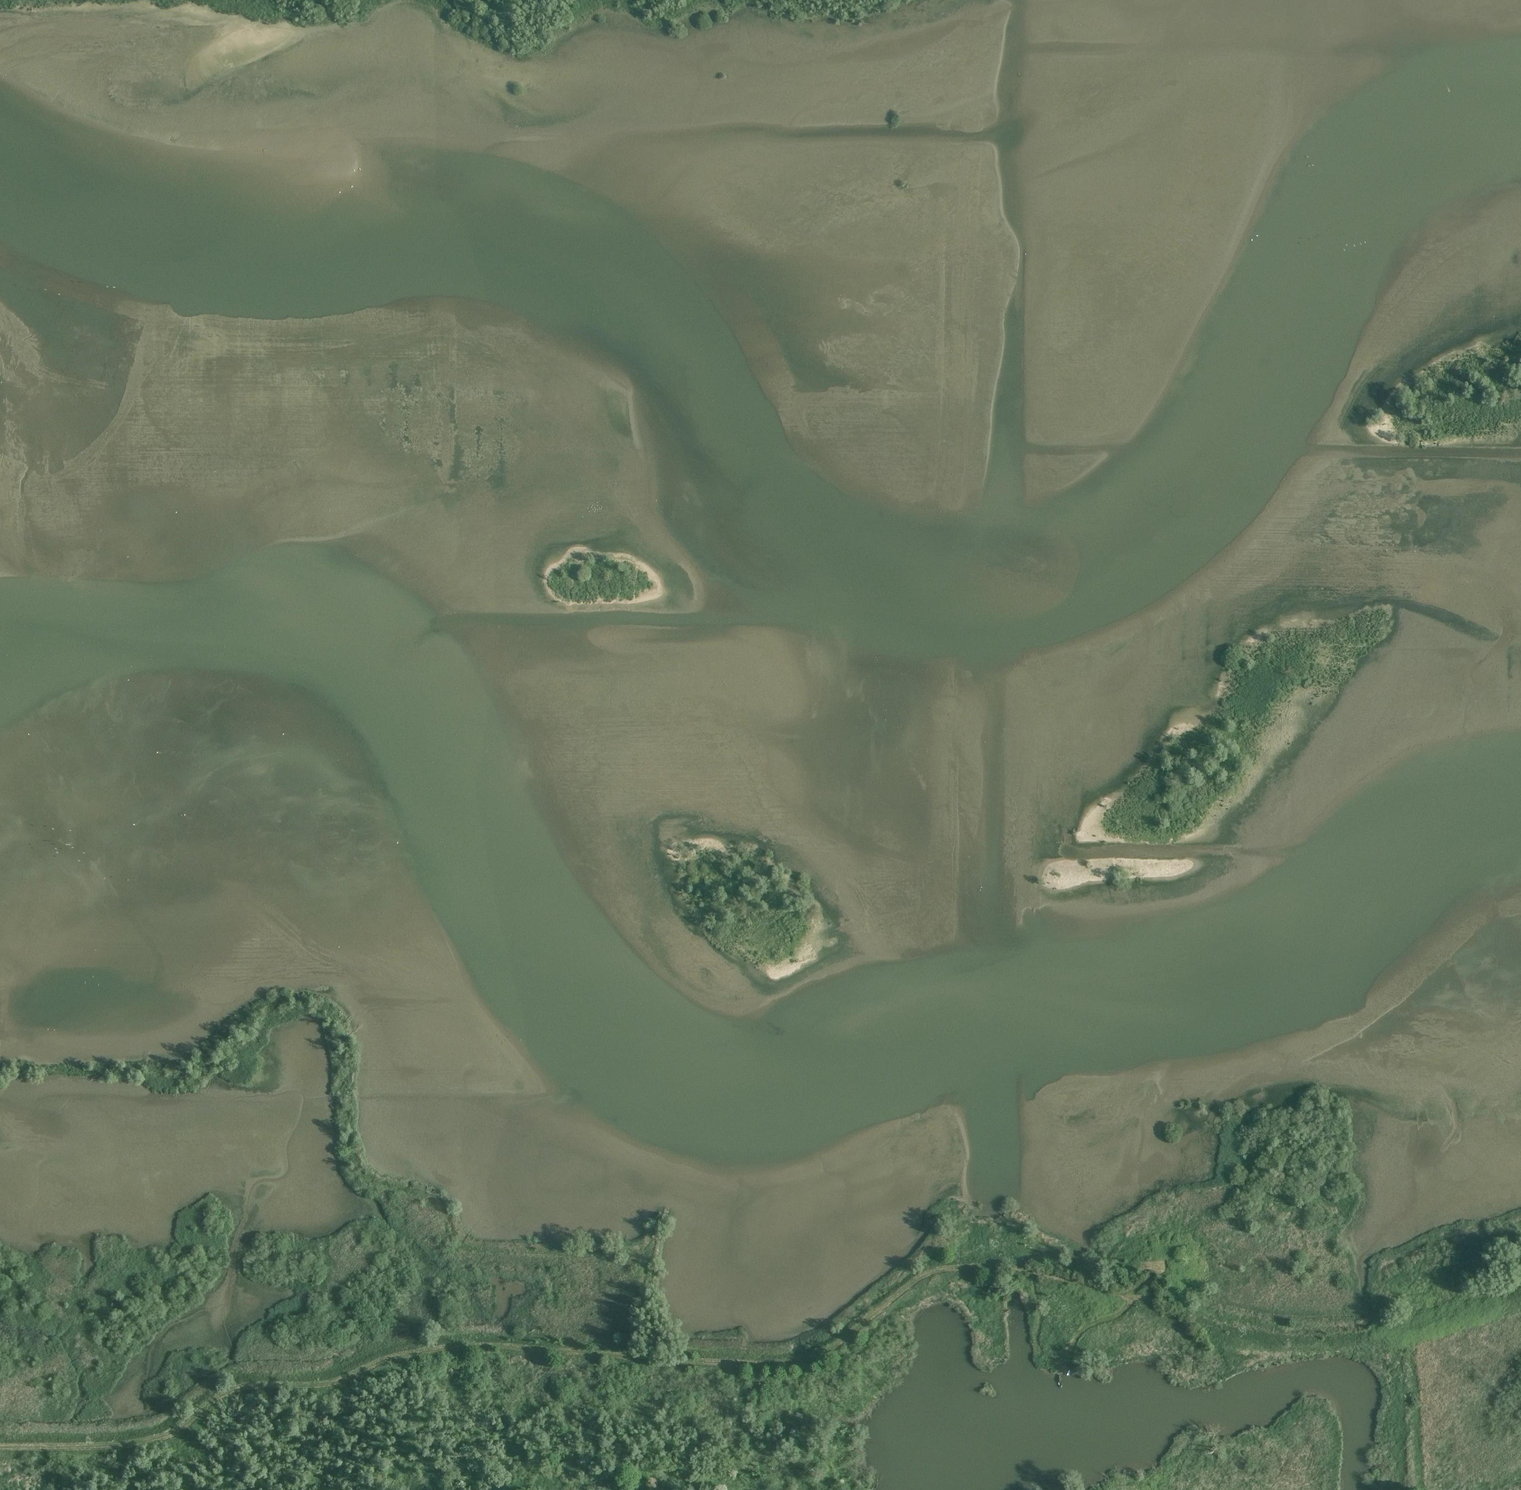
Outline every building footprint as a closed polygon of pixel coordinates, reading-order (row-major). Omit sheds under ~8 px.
[(997,1228),(1003,1238),(1013,1232),(1006,1222),(997,1228)]
